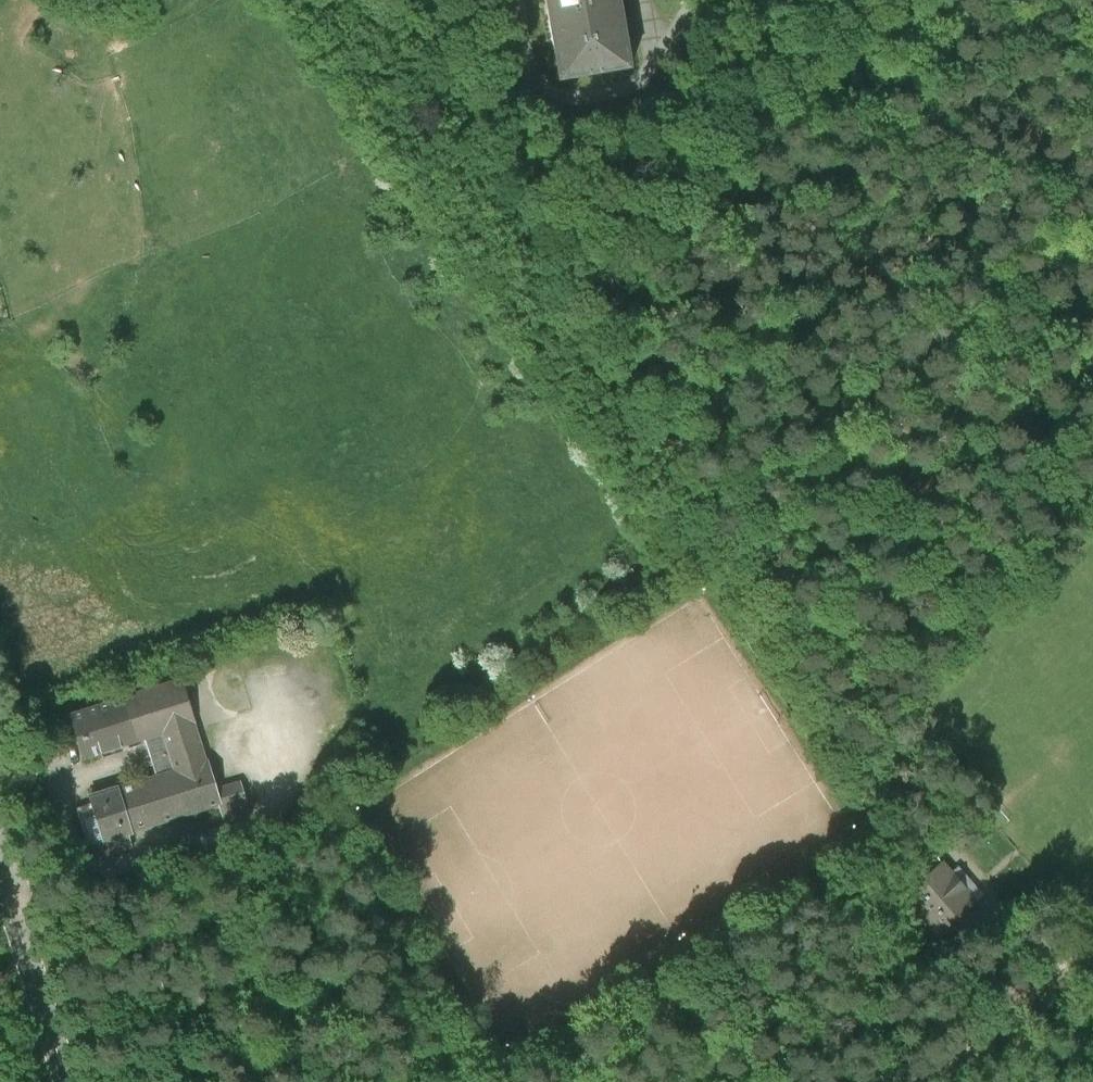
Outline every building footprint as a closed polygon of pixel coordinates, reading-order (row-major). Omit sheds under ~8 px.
[(557,82),(633,69),(621,0),(543,0),(557,82)] [(182,686),(71,719),(84,762),(144,743),(155,778),(92,796),(104,837),(217,804),(214,793),(182,686)] [(239,785),(214,793),(217,804),(223,823),(249,814),(239,785)] [(940,862),(901,895),(934,934),(974,901),(940,862)]
